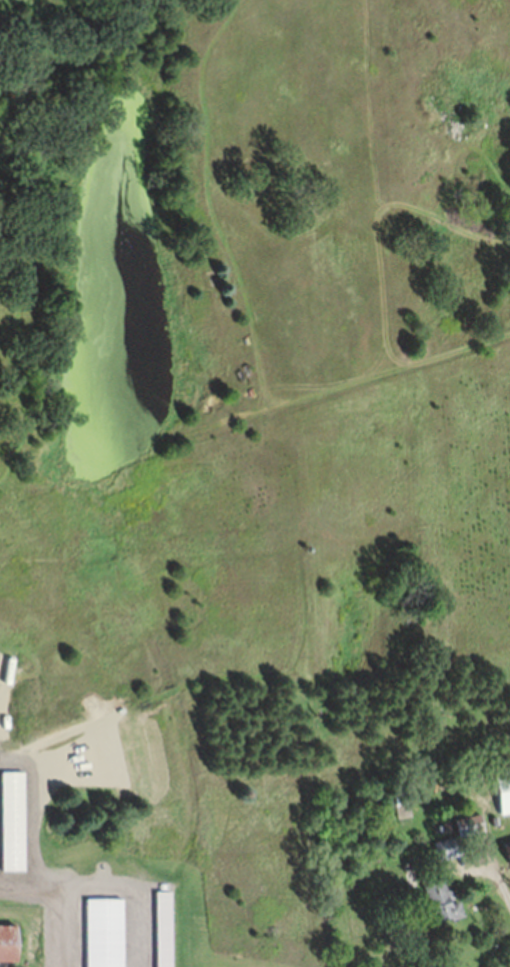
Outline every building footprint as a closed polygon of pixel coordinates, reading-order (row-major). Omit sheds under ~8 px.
[(495,822),(509,821),(509,781),(491,783),(495,822)] [(409,808),(395,812),(401,833),(415,829),(409,808)] [(447,828),(451,846),(485,840),(482,822),(447,828)] [(429,931),(458,925),(450,884),(421,889),(429,931)] [(16,932),(0,932),(0,966),(16,966),(16,932)]
